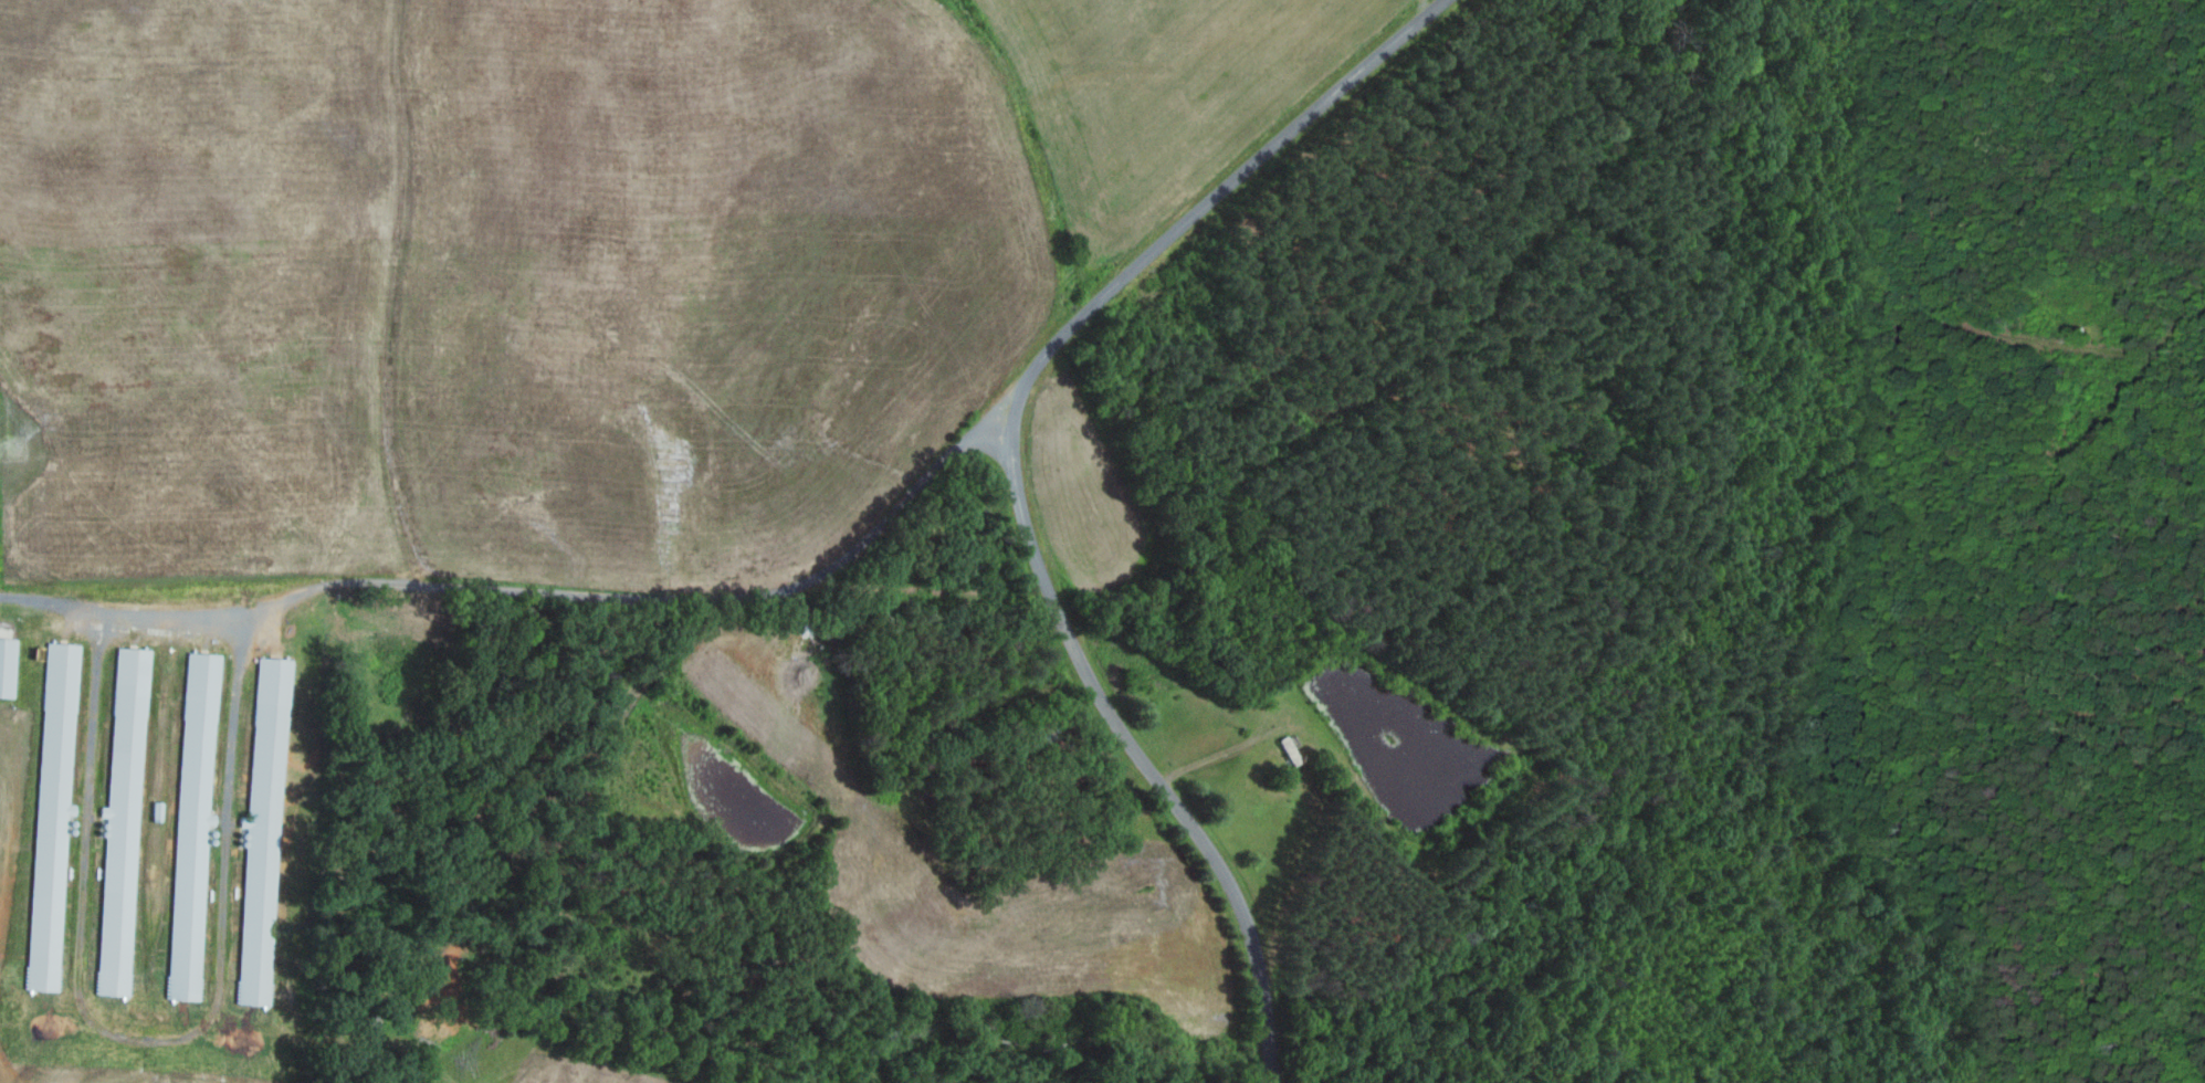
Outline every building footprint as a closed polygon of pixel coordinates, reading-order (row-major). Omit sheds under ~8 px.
[(15,697),(18,638),(0,637),(0,697),(15,697)] [(80,644),(46,642),(28,990),(59,991),(68,809),(71,809),(80,644)] [(110,807),(107,806),(97,994),(131,996),(150,649),(118,647),(110,807)] [(213,814),(221,653),(187,652),(170,999),(200,1000),(209,824),(218,824),(219,814),(213,814)] [(271,1005),(291,658),(260,657),(250,816),(243,816),(241,847),(247,847),(238,1003),(271,1005)]
